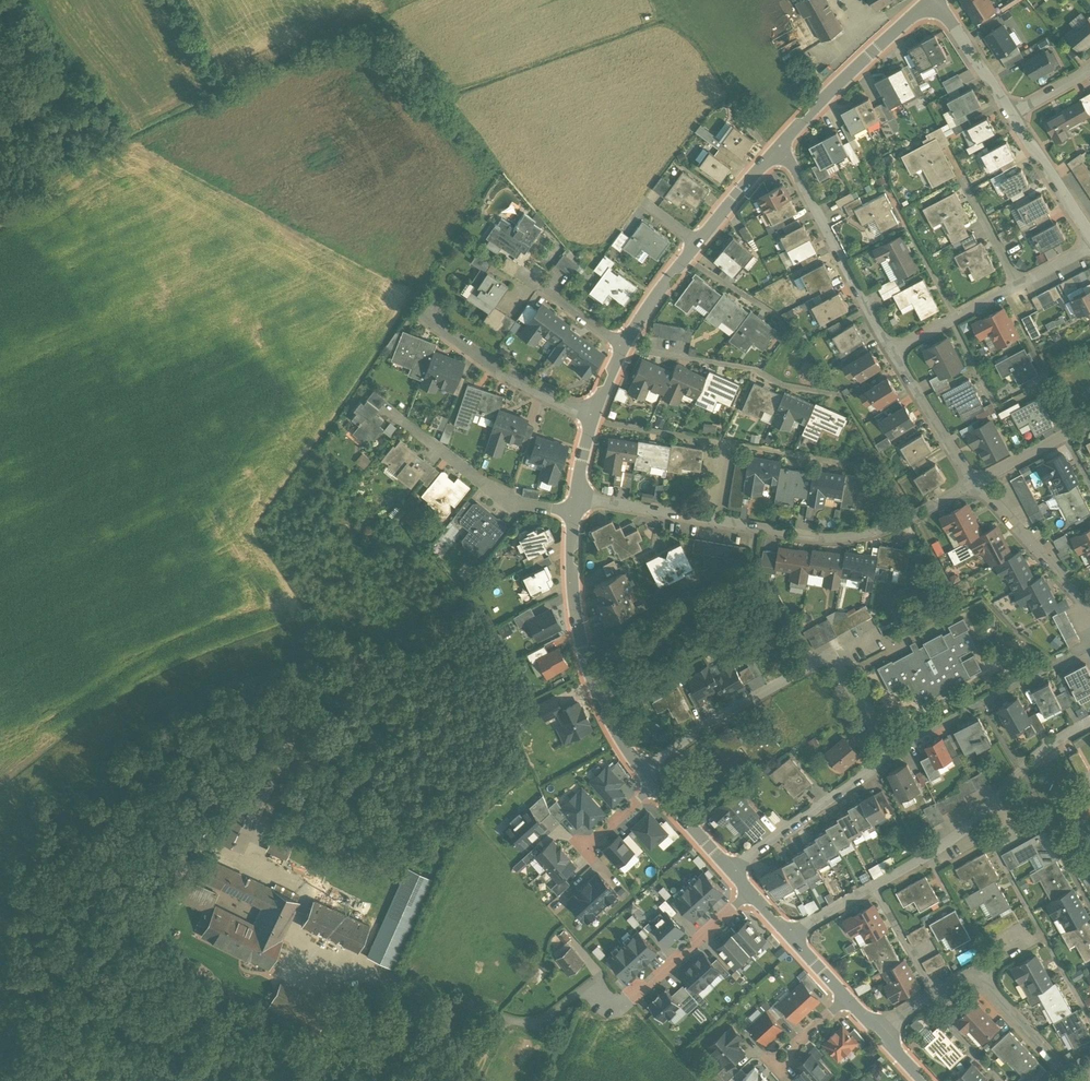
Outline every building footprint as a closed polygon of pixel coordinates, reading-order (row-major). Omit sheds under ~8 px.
[(822,0),(796,0),(792,2),(800,17),(804,15),(818,40),(838,29),(822,0)] [(875,9),(891,0),(869,0),(875,9)] [(968,8),(967,9),(975,21),(976,20),(975,19),(992,8),(993,10),(994,9),(988,0),(963,0),(968,8)] [(992,8),(975,19),(976,20),(978,24),(996,13),(993,10),(992,8)] [(1088,18),(1077,27),(1076,27),(1067,35),(1071,40),(1081,52),(1089,44),(1089,21),(1088,18)] [(1003,26),(986,37),(999,58),(1000,58),(1010,51),(1014,48),(1006,35),(1008,34),(1003,26)] [(947,57),(934,34),(921,41),(933,64),(947,57)] [(1081,52),(1071,40),(1063,47),(1072,59),(1081,52)] [(933,64),(921,41),(907,48),(916,64),(920,71),(933,64)] [(1010,51),(1000,58),(1003,62),(1013,56),(1010,51)] [(1045,51),(1025,62),(1034,78),(1044,72),(1053,67),(1053,68),(1053,67),(1045,51)] [(1020,52),(1013,56),(1017,63),(1024,59),(1020,52)] [(1013,56),(1003,62),(1007,69),(1017,63),(1013,56)] [(920,71),(916,64),(910,67),(916,79),(919,85),(926,82),(920,71)] [(902,68),(889,75),(903,101),(915,94),(914,91),(910,82),(902,68)] [(889,75),(875,82),(885,101),(887,105),(888,104),(890,108),(903,101),(889,75)] [(960,78),(945,86),(948,93),(964,85),(960,78)] [(919,85),(916,79),(910,82),(914,91),(915,94),(917,98),(924,94),(919,85)] [(972,88),(947,101),(956,117),(965,112),(980,104),(972,88)] [(1080,99),(1081,100),(1089,115),(1089,93),(1080,99)] [(869,98),(855,105),(866,126),(879,119),(880,119),(874,107),(869,98)] [(1081,101),(1045,121),(1044,121),(1056,142),(1069,135),(1064,126),(1079,117),(1080,120),(1089,115),(1081,100),(1081,101)] [(888,104),(887,105),(885,101),(880,104),(888,121),(895,118),(890,108),(888,104)] [(888,121),(880,104),(874,107),(880,119),(879,119),(881,124),(888,121)] [(855,105),(841,112),(847,122),(852,133),(854,132),(866,126),(855,105)] [(965,112),(956,117),(953,118),(956,124),(968,118),(965,112)] [(971,125),(967,127),(967,128),(976,143),(995,132),(987,117),(971,125)] [(956,124),(952,127),(956,134),(967,128),(967,127),(971,125),(968,118),(956,124)] [(852,133),(847,122),(841,125),(849,141),(856,137),(854,132),(852,133)] [(752,141),(730,125),(725,133),(726,134),(721,142),(719,141),(719,142),(720,143),(735,153),(741,157),(752,141)] [(696,126),(693,133),(712,143),(716,135),(696,126)] [(950,143),(941,126),(933,130),(942,147),(950,143)] [(837,132),(823,139),(834,159),(835,161),(848,155),(837,132)] [(823,139),(809,146),(819,164),(812,167),(819,181),(830,175),(825,166),(835,161),(834,159),(823,139)] [(954,174),(936,140),(904,156),(910,167),(923,160),(935,183),(928,187),(954,174)] [(1006,141),(985,152),(988,159),(985,161),(991,170),(1000,165),(1013,158),(1015,157),(1006,141)] [(720,143),(717,148),(731,158),(735,153),(720,143)] [(731,158),(717,148),(712,155),(726,164),(731,158)] [(712,155),(707,151),(706,152),(708,153),(699,164),(698,163),(697,164),(720,180),(729,167),(726,164),(712,155)] [(1081,153),(1067,163),(1072,170),(1083,162),(1086,160),(1081,153)] [(1013,158),(1000,165),(1003,171),(1016,164),(1013,158)] [(1083,162),(1072,170),(1089,196),(1089,172),(1083,162)] [(1003,171),(1006,177),(1019,170),(1016,164),(1003,171)] [(1006,177),(1001,180),(1004,187),(1003,187),(1004,189),(1005,189),(1009,196),(1030,185),(1030,184),(1029,184),(1026,178),(1022,169),(1019,170),(1006,177)] [(691,179),(682,172),(682,171),(681,170),(671,185),(663,196),(664,196),(676,204),(677,203),(676,203),(682,195),(697,205),(708,188),(692,178),(691,179)] [(671,185),(660,177),(651,189),(663,197),(664,196),(663,196),(671,185)] [(769,191),(763,181),(751,196),(753,200),(759,197),(769,191)] [(769,191),(759,197),(765,207),(766,210),(790,198),(783,184),(769,191)] [(851,192),(836,200),(840,207),(844,205),(855,199),(851,192)] [(863,204),(854,209),(856,213),(862,224),(874,218),(881,232),(898,223),(890,208),(892,207),(885,193),(863,204)] [(959,206),(953,194),(924,209),(932,223),(945,216),(953,230),(963,225),(964,224),(963,222),(968,219),(961,205),(959,206)] [(1041,194),(1017,207),(1022,216),(1023,216),(1027,222),(1026,223),(1026,224),(1033,220),(1047,213),(1050,211),(1041,194)] [(855,199),(844,205),(850,216),(856,213),(854,209),(863,204),(859,197),(855,199)] [(790,198),(766,210),(768,213),(773,223),(773,224),(783,219),(797,211),(790,198)] [(513,228),(509,225),(510,223),(502,217),(497,224),(496,223),(495,224),(498,226),(491,236),(502,244),(500,247),(516,258),(524,246),(527,249),(541,229),(533,223),(535,221),(524,213),(513,228)] [(1047,213),(1033,220),(1036,225),(1050,218),(1047,213)] [(1050,218),(1036,225),(1039,231),(1053,224),(1050,218)] [(783,219),(773,224),(773,223),(766,227),(769,233),(783,226),(786,225),(783,219)] [(786,225),(783,226),(786,233),(801,225),(798,219),(786,225)] [(669,242),(642,221),(629,237),(622,247),(633,256),(634,256),(639,248),(637,247),(640,243),(650,250),(648,251),(649,251),(657,258),(669,242)] [(1039,231),(1032,235),(1035,241),(1034,242),(1036,245),(1037,244),(1041,252),(1065,240),(1056,222),(1053,224),(1039,231)] [(786,233),(781,236),(788,249),(810,237),(803,224),(801,225),(786,233)] [(963,225),(953,230),(947,233),(953,243),(960,239),(968,235),(963,225)] [(746,226),(738,230),(742,238),(746,241),(752,239),(746,226)] [(620,231),(611,244),(620,251),(622,247),(629,237),(620,231)] [(968,235),(960,239),(966,250),(978,244),(972,233),(968,235)] [(900,236),(874,250),(880,260),(887,256),(889,257),(900,277),(917,268),(900,236)] [(751,253),(732,237),(722,248),(741,264),(751,253)] [(810,237),(788,249),(795,262),(800,259),(815,252),(817,250),(810,237)] [(966,250),(954,256),(961,269),(963,268),(961,265),(969,261),(978,278),(976,280),(996,270),(981,242),(978,244),(966,250)] [(650,250),(640,243),(637,247),(639,248),(634,256),(641,261),(649,251),(648,251),(650,250)] [(741,264),(722,248),(712,260),(723,269),(731,276),(732,276),(741,264)] [(815,252),(800,259),(803,266),(818,258),(815,252)] [(563,254),(555,265),(560,268),(568,258),(563,254)] [(614,262),(603,254),(594,267),(603,273),(608,266),(610,267),(614,262)] [(520,265),(506,255),(498,266),(512,276),(520,265)] [(568,258),(560,268),(565,272),(573,262),(568,258)] [(573,262),(565,272),(571,276),(578,266),(573,262)] [(824,263),(801,274),(810,291),(818,287),(830,281),(833,280),(832,279),(830,280),(826,272),(828,271),(824,263)] [(610,267),(608,266),(603,273),(589,292),(602,303),(603,302),(599,299),(606,289),(625,303),(636,287),(610,267)] [(504,284),(482,269),(477,276),(481,279),(468,299),(488,313),(489,313),(493,306),(498,299),(496,297),(504,284)] [(731,276),(723,269),(717,275),(731,283),(735,279),(732,276),(731,276)] [(1084,270),(1078,274),(1084,285),(1089,282),(1084,270)] [(1084,285),(1078,274),(1072,277),(1079,288),(1083,285),(1084,285)] [(1079,288),(1072,277),(1066,280),(1073,291),(1079,288)] [(721,295),(698,278),(696,280),(693,278),(675,303),(687,312),(692,304),(696,301),(709,310),(721,295)] [(895,278),(878,287),(881,293),(898,284),(895,278)] [(901,290),(893,294),(901,308),(913,302),(922,319),(939,310),(923,279),(901,290)] [(1073,291),(1066,280),(1061,283),(1067,294),(1073,291)] [(830,281),(818,287),(821,293),(833,287),(830,281)] [(1067,294),(1061,283),(1055,286),(1061,297),(1067,294)] [(898,284),(881,293),(884,299),(893,294),(901,290),(898,284)] [(1060,298),(1064,303),(1061,305),(1063,308),(1065,306),(1070,316),(1071,318),(1081,313),(1089,308),(1089,290),(1086,292),(1083,285),(1079,288),(1073,291),(1067,294),(1061,297),(1060,298)] [(1061,297),(1055,286),(1049,289),(1055,300),(1060,298),(1061,297)] [(821,293),(819,294),(822,300),(836,293),(833,287),(821,293)] [(1055,300),(1049,289),(1043,292),(1049,303),(1055,300)] [(822,300),(812,305),(821,323),(848,309),(839,291),(836,293),(822,300)] [(1049,303),(1043,292),(1037,295),(1043,307),(1049,303)] [(749,313),(723,293),(709,310),(704,317),(716,326),(722,319),(736,330),(749,313)] [(1043,307),(1037,295),(1031,298),(1037,310),(1043,307)] [(493,306),(489,313),(488,313),(482,321),(495,330),(506,315),(493,306)] [(568,327),(540,306),(521,332),(531,339),(538,329),(557,343),(567,329),(568,327)] [(1003,309),(973,324),(980,336),(991,330),(1000,346),(1018,337),(1003,309)] [(776,330),(750,311),(736,330),(728,340),(741,349),(749,338),(763,348),(776,330)] [(1041,334),(1031,314),(1022,319),(1032,338),(1041,334)] [(506,315),(495,330),(504,336),(515,321),(506,315)] [(660,324),(653,322),(651,335),(658,336),(660,324)] [(854,323),(833,335),(842,351),(849,347),(862,339),(864,338),(854,323)] [(666,325),(660,324),(658,336),(664,338),(666,325)] [(673,326),(666,325),(664,338),(670,339),(673,326)] [(679,327),(673,326),(670,339),(677,340),(679,327)] [(685,328),(679,327),(677,340),(683,341),(685,328)] [(692,329),(685,328),(683,341),(690,342),(692,329)] [(593,348),(567,329),(557,343),(551,351),(561,358),(565,352),(581,364),(582,364),(589,353),(593,348)] [(782,329),(775,337),(781,342),(788,334),(782,329)] [(396,330),(388,343),(398,347),(404,333),(396,330)] [(435,345),(404,331),(404,333),(398,347),(393,358),(413,366),(410,373),(422,378),(432,352),(435,345)] [(947,337),(923,350),(929,361),(931,364),(934,363),(941,377),(931,382),(935,390),(949,382),(945,375),(962,366),(947,337)] [(862,339),(849,347),(852,353),(865,345),(862,339)] [(865,345),(852,353),(856,358),(868,351),(865,345)] [(845,365),(844,366),(850,375),(857,371),(861,378),(881,366),(870,349),(868,351),(856,358),(845,365)] [(1024,349),(996,364),(1002,376),(1013,370),(1021,383),(1038,374),(1024,349)] [(463,364),(432,352),(422,378),(421,381),(431,385),(434,378),(439,380),(438,382),(450,387),(453,388),(458,375),(463,364)] [(589,353),(582,364),(581,364),(577,370),(586,376),(598,359),(589,353)] [(852,353),(842,359),(845,365),(856,358),(852,353)] [(671,373),(642,360),(628,392),(642,398),(648,384),(664,391),(671,373)] [(705,378),(675,365),(671,373),(664,391),(663,391),(673,396),(677,387),(697,396),(705,378)] [(738,384),(709,370),(705,378),(697,396),(695,401),(708,407),(713,398),(714,395),(730,402),(738,384)] [(458,375),(453,388),(450,387),(449,391),(458,394),(464,378),(458,375)] [(888,378),(868,389),(874,399),(878,406),(880,405),(896,395),(898,394),(888,378)] [(969,379),(942,393),(948,405),(955,402),(954,400),(960,397),(962,402),(960,403),(968,419),(985,409),(969,379)] [(783,395),(753,382),(741,411),(751,416),(755,406),(775,415),(783,395)] [(502,396),(467,384),(453,424),(467,429),(474,409),(481,412),(481,413),(478,421),(479,423),(485,425),(486,424),(492,426),(498,410),(502,396)] [(625,389),(618,386),(614,398),(625,402),(627,396),(625,393),(625,390),(625,389)] [(868,389),(861,394),(867,403),(874,399),(868,389)] [(385,400),(374,390),(364,403),(375,412),(385,400)] [(814,406),(785,392),(783,395),(775,415),(773,418),(787,424),(791,417),(806,424),(814,406)] [(896,395),(880,405),(884,410),(899,401),(896,395)] [(717,400),(713,398),(708,407),(707,409),(712,411),(714,410),(718,403),(717,400)] [(1039,398),(1011,412),(1018,425),(1028,420),(1036,435),(1054,426),(1039,398)] [(364,403),(361,400),(353,409),(356,411),(351,418),(361,427),(355,435),(364,443),(369,438),(373,441),(383,429),(379,425),(384,419),(375,412),(364,403)] [(899,401),(884,410),(887,416),(902,406),(899,401)] [(846,417),(816,403),(814,406),(806,424),(802,434),(817,440),(823,426),(839,433),(843,425),(844,426),(847,420),(845,419),(846,417)] [(887,416),(881,419),(887,428),(889,427),(894,433),(891,435),(892,436),(915,422),(905,405),(902,406),(887,416)] [(526,420),(498,410),(492,426),(485,449),(500,455),(505,438),(527,445),(530,434),(533,427),(524,424),(526,420)] [(435,413),(430,426),(437,429),(442,416),(435,413)] [(991,421),(970,432),(976,442),(979,440),(990,460),(1007,451),(991,421)] [(922,433),(901,446),(906,454),(908,453),(914,461),(924,455),(932,450),(922,433)] [(537,437),(530,434),(527,445),(525,452),(531,454),(537,437)] [(567,447),(537,437),(531,454),(529,461),(544,466),(540,478),(555,483),(567,447)] [(887,437),(875,444),(879,452),(891,444),(887,437)] [(637,443),(609,438),(604,469),(616,471),(619,471),(621,458),(634,460),(637,443)] [(422,459),(399,440),(394,445),(393,444),(381,459),(397,472),(396,474),(410,487),(419,477),(423,481),(434,467),(423,458),(422,459)] [(670,446),(638,441),(634,460),(633,468),(644,470),(647,456),(652,457),(651,463),(666,465),(664,477),(665,477),(666,471),(670,446)] [(703,450),(670,444),(670,446),(666,471),(678,473),(679,472),(677,472),(678,465),(699,469),(703,450)] [(354,461),(364,468),(370,460),(361,453),(354,461)] [(1062,454),(1038,467),(1047,485),(1054,481),(1060,492),(1076,484),(1077,483),(1062,454)] [(914,461),(911,463),(914,469),(927,461),(924,455),(914,461)] [(749,459),(736,456),(735,464),(748,466),(749,459)] [(769,462),(749,459),(748,466),(747,472),(746,479),(745,483),(743,491),(755,493),(757,479),(778,482),(781,467),(781,463),(769,460),(769,462)] [(927,461),(914,469),(918,474),(930,466),(927,461)] [(918,474),(914,477),(917,476),(921,483),(919,485),(924,493),(945,480),(935,463),(930,466),(918,474)] [(748,466),(735,464),(734,470),(747,472),(748,466)] [(423,481),(422,483),(427,487),(440,472),(434,467),(423,481)] [(813,473),(781,467),(778,482),(775,502),(785,503),(784,505),(790,506),(793,491),(809,494),(813,473)] [(747,472),(734,470),(733,476),(746,479),(747,472)] [(846,476),(813,470),(813,473),(809,494),(808,503),(822,506),(822,505),(819,504),(821,494),(842,498),(846,476)] [(455,480),(443,471),(441,471),(440,472),(427,487),(421,495),(428,501),(430,498),(434,501),(435,512),(440,516),(446,516),(450,511),(449,504),(450,503),(454,506),(469,487),(457,477),(455,480)] [(632,473),(619,471),(616,471),(613,484),(630,487),(632,473)] [(878,479),(846,474),(846,476),(842,498),(841,506),(856,508),(858,496),(875,499),(878,479)] [(1022,474),(1010,480),(1014,486),(1025,480),(1022,474)] [(1025,480),(1014,486),(1017,492),(1028,486),(1025,480)] [(745,483),(732,481),(731,489),(743,491),(745,483)] [(1055,495),(1061,507),(1065,505),(1074,522),(1089,514),(1089,511),(1076,484),(1060,492),(1055,495)] [(1028,486),(1017,492),(1020,498),(1031,492),(1028,486)] [(539,490),(523,487),(521,496),(537,499),(539,490)] [(743,491),(731,489),(729,495),(742,497),(743,491)] [(896,491),(884,490),(882,502),(888,503),(887,506),(894,507),(896,491)] [(1031,492),(1020,498),(1023,504),(1034,497),(1031,492)] [(742,497),(729,495),(728,502),(741,504),(742,497)] [(1034,497),(1023,504),(1026,509),(1037,503),(1034,497)] [(466,501),(453,517),(459,522),(463,518),(462,517),(471,505),(466,501)] [(741,504),(728,502),(727,508),(740,510),(741,504)] [(498,520),(477,504),(472,503),(471,505),(462,517),(463,518),(475,527),(475,530),(466,541),(476,550),(481,544),(486,548),(487,549),(505,528),(504,523),(499,518),(498,520)] [(1037,503),(1026,509),(1029,516),(1041,510),(1037,503)] [(815,506),(808,504),(805,518),(813,519),(815,506)] [(967,504),(940,518),(945,527),(954,523),(964,542),(982,533),(967,504)] [(1041,510),(1029,516),(1033,522),(1044,516),(1041,510)] [(475,527),(463,518),(459,522),(460,523),(469,530),(462,540),(462,545),(476,556),(480,556),(486,548),(481,544),(476,550),(466,541),(475,530),(475,527)] [(611,519),(590,529),(594,537),(593,538),(597,548),(610,542),(624,534),(620,527),(619,525),(615,527),(611,519)] [(632,521),(620,527),(624,534),(636,528),(632,521)] [(539,524),(529,530),(527,527),(520,530),(519,534),(522,539),(520,540),(519,544),(521,547),(524,548),(527,547),(530,554),(531,555),(542,550),(547,547),(546,545),(552,542),(553,538),(548,527),(544,529),(543,525),(539,524)] [(1012,555),(996,526),(964,542),(945,552),(946,553),(949,551),(954,561),(984,545),(994,564),(996,563),(1012,555)] [(636,528),(624,534),(610,542),(614,551),(616,550),(620,558),(641,547),(637,540),(641,537),(636,528)] [(1072,539),(1078,551),(1087,547),(1089,552),(1089,529),(1072,539)] [(1065,534),(1055,539),(1053,541),(1057,548),(1069,542),(1065,534)] [(701,540),(694,539),(692,552),(699,553),(701,540)] [(707,541),(701,540),(699,553),(705,554),(707,541)] [(714,543),(707,541),(705,554),(712,555),(714,543)] [(665,556),(676,578),(684,574),(683,571),(692,567),(680,543),(667,549),(665,556)] [(720,544),(714,543),(712,555),(718,556),(720,544)] [(727,545),(720,544),(718,556),(725,558),(727,545)] [(733,546),(727,545),(725,558),(731,559),(733,546)] [(910,550),(880,545),(878,558),(876,566),(906,571),(910,550)] [(740,547),(733,546),(731,559),(738,560),(740,547)] [(747,548),(740,547),(738,560),(741,560),(745,561),(745,559),(747,548)] [(812,553),(779,548),(779,552),(777,568),(793,570),(809,573),(809,569),(812,553)] [(542,550),(531,555),(530,554),(525,556),(529,564),(536,561),(545,556),(542,550)] [(773,551),(764,550),(761,565),(771,567),(773,551)] [(845,556),(812,551),(812,553),(809,569),(827,572),(830,572),(828,584),(826,584),(825,585),(839,587),(842,573),(845,556)] [(1012,555),(996,563),(1000,572),(1006,569),(1017,589),(1034,580),(1019,551),(1012,555)] [(878,558),(845,553),(845,556),(842,573),(861,576),(859,587),(872,589),(876,566),(878,558)] [(545,556),(536,561),(539,567),(546,563),(547,564),(552,561),(549,554),(545,556)] [(676,578),(665,556),(657,554),(645,560),(657,584),(666,580),(667,582),(676,578)] [(613,560),(602,566),(605,573),(613,569),(617,567),(613,560)] [(617,567),(613,569),(616,575),(621,572),(622,573),(629,569),(626,562),(617,567)] [(539,567),(524,574),(522,579),(526,586),(529,588),(531,594),(534,595),(540,592),(541,589),(551,584),(552,580),(548,570),(549,570),(547,564),(546,563),(539,567)] [(765,572),(776,574),(777,568),(771,567),(761,565),(765,572)] [(807,581),(809,573),(793,570),(791,579),(807,581)] [(616,575),(594,586),(602,602),(624,592),(630,589),(622,573),(621,572),(616,575)] [(1017,589),(1014,590),(1019,601),(1029,596),(1039,614),(1056,605),(1041,576),(1034,580),(1017,589)] [(806,588),(807,581),(791,579),(790,586),(806,588)] [(602,602),(596,605),(605,622),(627,611),(632,608),(624,592),(602,602)] [(642,603),(632,608),(627,611),(630,617),(645,609),(642,603)] [(866,605),(854,611),(861,623),(872,616),(866,605)] [(530,607),(520,612),(525,623),(528,622),(528,621),(535,617),(530,607)] [(535,617),(528,621),(528,622),(537,638),(545,634),(546,635),(553,631),(553,630),(559,627),(550,609),(535,617)] [(1064,609),(1053,616),(1056,623),(1068,616),(1064,609)] [(854,611),(843,618),(849,629),(861,623),(854,611)] [(520,612),(513,617),(518,627),(525,623),(520,612)] [(1068,616),(1056,623),(1059,628),(1071,622),(1068,616)] [(942,633),(923,642),(925,645),(919,648),(920,651),(915,653),(914,650),(914,651),(893,662),(892,660),(878,668),(891,692),(908,683),(919,704),(937,695),(935,690),(939,688),(943,696),(950,692),(946,684),(950,682),(953,687),(971,677),(971,676),(982,670),(974,654),(962,660),(960,656),(977,647),(967,630),(970,628),(964,617),(948,626),(951,631),(943,635),(942,633)] [(829,618),(816,625),(820,631),(831,624),(832,624),(829,618)] [(843,618),(837,621),(843,632),(849,629),(843,618)] [(832,624),(831,624),(837,636),(843,632),(837,621),(832,624)] [(512,631),(507,622),(498,628),(502,636),(512,631)] [(1071,622),(1059,628),(1062,634),(1074,628),(1071,622)] [(831,624),(820,631),(826,642),(837,636),(831,624)] [(1074,628),(1062,634),(1066,641),(1077,635),(1074,628)] [(820,631),(808,637),(814,648),(826,642),(820,631)] [(1077,635),(1066,641),(1069,646),(1080,640),(1077,635)] [(543,645),(526,654),(531,664),(538,661),(537,659),(548,653),(543,645)] [(548,653),(537,659),(538,661),(546,676),(568,665),(559,648),(548,653)] [(761,673),(755,663),(753,660),(748,663),(749,665),(755,677),(761,673)] [(733,667),(732,664),(729,663),(723,667),(722,670),(723,671),(722,673),(715,677),(714,677),(720,687),(719,687),(724,695),(726,696),(732,693),(733,693),(736,691),(737,690),(744,686),(744,684),(744,683),(739,675),(734,666),(733,667)] [(1066,674),(1078,696),(1082,702),(1089,698),(1089,672),(1086,663),(1066,674)] [(755,677),(749,665),(743,669),(740,671),(742,674),(739,675),(744,683),(755,677)] [(708,667),(705,666),(699,669),(698,672),(699,674),(690,678),(690,680),(694,689),(700,698),(702,697),(708,693),(709,694),(713,692),(713,690),(719,687),(720,687),(714,677),(715,677),(709,668),(708,668),(708,667)] [(689,707),(675,681),(660,689),(663,696),(653,702),(658,711),(668,706),(674,716),(676,715),(679,721),(691,715),(687,708),(689,707)] [(1049,682),(1032,690),(1045,715),(1061,707),(1062,706),(1056,695),(1049,682)] [(700,698),(694,689),(688,692),(697,708),(704,704),(705,701),(702,697),(700,698)] [(1065,690),(1056,695),(1062,706),(1061,707),(1062,709),(1072,704),(1065,690)] [(556,696),(538,705),(545,720),(559,713),(559,712),(563,710),(556,696)] [(1029,716),(1018,697),(999,708),(1013,733),(1022,728),(1026,736),(1036,730),(1031,722),(1031,721),(1030,719),(1029,716)] [(285,700),(219,842),(241,852),(306,710),(285,700)] [(563,710),(559,712),(559,713),(565,725),(571,738),(591,729),(589,723),(590,722),(583,707),(581,708),(579,703),(563,710)] [(1045,727),(1036,712),(1029,716),(1030,719),(1031,721),(1031,722),(1036,730),(1037,732),(1045,727)] [(780,745),(755,715),(743,724),(742,723),(724,737),(722,734),(713,740),(719,748),(723,745),(725,748),(721,750),(726,755),(734,748),(733,747),(743,739),(752,750),(751,751),(757,758),(768,749),(771,753),(780,745)] [(970,723),(955,730),(954,730),(966,752),(967,752),(965,749),(977,743),(980,749),(991,743),(979,718),(970,722),(970,723)] [(566,741),(571,738),(565,725),(559,728),(566,741)] [(958,753),(949,736),(943,739),(952,756),(958,753)] [(844,737),(827,752),(842,769),(859,754),(844,737)] [(942,737),(927,745),(931,753),(937,764),(952,756),(943,739),(942,737)] [(1079,751),(1070,756),(1080,774),(1089,769),(1079,751)] [(937,764),(931,753),(921,758),(931,778),(941,772),(937,764)] [(962,762),(958,753),(952,756),(957,765),(962,762)] [(812,783),(790,756),(770,773),(779,784),(778,784),(780,786),(783,784),(794,797),(812,783)] [(618,761),(611,768),(621,779),(627,774),(618,761)] [(907,763),(889,772),(902,798),(920,788),(907,763)] [(608,765),(591,781),(613,806),(624,795),(617,787),(623,781),(621,779),(611,768),(608,765)] [(983,771),(976,774),(982,786),(989,782),(983,771)] [(976,774),(970,777),(976,789),(982,786),(976,774)] [(976,789),(970,777),(964,780),(970,792),(976,789)] [(970,792),(964,780),(958,784),(961,789),(964,795),(970,792)] [(562,807),(561,808),(567,815),(577,826),(584,820),(590,826),(605,813),(583,789),(562,807)] [(882,789),(874,793),(882,807),(889,803),(882,789)] [(961,789),(955,793),(960,804),(967,801),(964,795),(961,789)] [(758,815),(736,791),(723,803),(713,812),(722,822),(730,814),(743,828),(758,815)] [(874,793),(861,800),(873,821),(885,814),(882,807),(874,793)] [(955,793),(949,796),(955,807),(960,804),(955,793)] [(530,808),(541,821),(551,812),(549,807),(549,808),(543,795),(529,808),(530,808)] [(955,807),(949,796),(943,799),(949,810),(955,807)] [(718,798),(708,807),(713,812),(723,803),(718,798)] [(943,799),(936,802),(939,808),(942,814),(949,810),(943,799)] [(873,821),(861,800),(848,807),(850,810),(860,828),(873,821)] [(560,822),(567,815),(561,808),(562,807),(556,801),(549,807),(551,812),(560,822)] [(936,802),(930,805),(933,811),(939,808),(936,802)] [(541,821),(530,808),(529,808),(522,814),(520,812),(510,821),(513,823),(514,825),(507,832),(522,848),(533,838),(533,839),(539,833),(546,826),(541,821)] [(939,808),(933,811),(939,823),(945,819),(942,814),(939,808)] [(850,810),(837,816),(839,819),(849,838),(849,837),(862,831),(860,828),(850,810)] [(933,811),(927,814),(933,826),(939,823),(933,811)] [(668,833),(650,812),(633,828),(651,848),(668,833)] [(927,814),(921,817),(927,829),(933,826),(927,814)] [(839,819),(826,826),(828,829),(838,847),(839,847),(851,840),(849,837),(849,838),(839,819)] [(507,832),(514,825),(513,823),(505,830),(507,832)] [(828,829),(815,836),(817,839),(817,838),(827,857),(828,857),(840,850),(839,847),(838,847),(828,829)] [(1059,857),(1044,830),(1011,849),(1019,863),(1040,852),(1046,864),(1056,859),(1059,857)] [(293,844),(273,835),(266,848),(286,858),(293,844)] [(634,852),(619,835),(604,849),(619,865),(634,852)] [(817,839),(804,845),(806,848),(816,866),(817,866),(829,859),(828,857),(827,857),(817,838),(817,839)] [(571,856),(562,846),(561,847),(553,839),(530,860),(540,872),(539,873),(539,874),(547,867),(559,881),(577,865),(570,857),(571,856)] [(291,854),(292,857),(288,864),(295,867),(298,861),(300,861),(302,859),(304,857),(304,855),(304,853),(303,851),(301,849),(298,848),(296,849),(294,850),(292,852),(291,854)] [(806,848),(793,855),(795,858),(805,876),(806,876),(818,869),(817,866),(816,866),(806,848)] [(337,858),(320,850),(308,874),(325,882),(337,858)] [(985,851),(955,868),(962,881),(972,876),(971,875),(975,873),(982,887),(995,879),(999,877),(985,851)] [(869,867),(873,876),(896,864),(891,856),(869,867)] [(271,888),(206,858),(197,877),(261,906),(271,888)] [(795,858),(783,864),(794,885),(807,879),(806,876),(805,876),(795,858)] [(1072,888),(1056,859),(1046,864),(1038,869),(1054,899),(1072,888)] [(783,864),(770,871),(773,876),(781,892),(794,885),(783,864)] [(408,870),(366,957),(390,968),(432,881),(408,870)] [(705,871),(690,885),(708,905),(723,892),(705,871)] [(617,893),(598,873),(589,881),(583,886),(602,907),(609,901),(616,894),(617,893)] [(925,875),(896,892),(903,903),(915,897),(922,909),(914,913),(914,914),(939,900),(925,875)] [(781,892),(773,876),(766,880),(775,896),(781,892)] [(214,891),(185,879),(179,894),(185,897),(184,899),(208,910),(216,892),(214,891)] [(982,887),(965,896),(972,908),(987,899),(991,907),(990,908),(994,915),(1010,906),(1002,890),(1001,890),(995,880),(996,880),(995,879),(982,887)] [(299,894),(275,883),(273,888),(296,900),(299,894)] [(666,898),(671,894),(664,885),(659,889),(666,898)] [(708,905),(690,885),(675,898),(693,919),(708,905)] [(602,907),(583,886),(577,891),(578,891),(568,900),(587,920),(588,919),(596,913),(595,913),(602,907)] [(273,888),(272,888),(271,887),(271,888),(261,906),(253,923),(281,937),(299,901),(298,900),(296,900),(273,888)] [(1054,899),(1050,901),(1067,930),(1087,919),(1089,918),(1072,888),(1054,899)] [(802,911),(809,908),(811,912),(820,907),(815,896),(799,905),(802,911)] [(369,926),(313,900),(301,926),(357,952),(369,926)] [(253,923),(215,905),(202,933),(267,965),(281,937),(253,923)] [(887,930),(873,905),(844,921),(851,932),(852,931),(851,931),(862,925),(870,940),(884,932),(887,930)] [(971,937),(955,909),(930,923),(938,937),(945,933),(954,947),(971,937)] [(1012,909),(1006,913),(1013,924),(1019,921),(1012,909)] [(685,930),(668,911),(651,925),(669,945),(685,930)] [(1013,924),(1006,913),(1000,916),(1007,928),(1013,924)] [(1000,916),(995,919),(1001,931),(1007,928),(1000,916)] [(1001,931),(995,919),(989,923),(995,934),(1001,931)] [(1087,919),(1067,930),(1062,933),(1067,943),(1076,938),(1088,960),(1089,959),(1089,925),(1087,919)] [(749,920),(732,935),(750,956),(767,941),(749,920)] [(995,934),(989,923),(983,926),(989,938),(995,934)] [(924,924),(918,928),(924,939),(931,936),(924,924)] [(918,928),(912,931),(919,942),(924,939),(918,928)] [(563,931),(558,935),(565,943),(570,939),(563,931)] [(639,931),(624,944),(642,965),(657,951),(639,931)] [(919,942),(912,931),(906,934),(912,946),(919,942)] [(901,960),(884,932),(870,940),(861,945),(866,954),(872,951),(883,970),(884,970),(901,960)] [(732,935),(716,949),(734,970),(750,956),(732,935)] [(624,944),(609,958),(626,977),(632,972),(635,972),(642,965),(624,944)] [(583,963),(570,947),(557,958),(569,974),(583,963)] [(703,951),(681,971),(699,991),(721,971),(703,951)] [(940,952),(934,955),(940,967),(946,963),(940,952)] [(940,967),(934,955),(928,959),(934,970),(940,967)] [(1027,979),(1044,970),(1036,955),(1012,969),(1020,983),(1027,979)] [(919,986),(904,959),(901,960),(884,970),(891,983),(893,982),(901,995),(899,997),(919,986)] [(934,970),(928,959),(922,962),(928,974),(934,970)] [(1044,970),(1027,979),(1035,994),(1052,984),(1044,970)] [(817,984),(807,973),(800,979),(802,982),(803,982),(810,990),(817,984)] [(329,1006),(279,981),(266,1006),(317,1031),(329,1006)] [(810,990),(803,982),(802,982),(791,992),(808,1010),(819,999),(810,990)] [(893,982),(891,983),(885,986),(893,1001),(899,997),(901,995),(893,982)] [(1072,1011),(1056,982),(1052,984),(1035,994),(1027,998),(1032,1005),(1043,999),(1056,1021),(1072,1011)] [(655,998),(649,1003),(663,1019),(669,1014),(670,1016),(677,1010),(675,1008),(680,1004),(666,988),(660,993),(659,992),(654,997),(655,998)] [(781,1002),(780,1002),(787,1010),(796,1020),(808,1010),(791,992),(781,1002)] [(778,999),(771,1006),(781,1016),(787,1010),(780,1002),(781,1002),(778,999)] [(998,1028),(975,1003),(964,1014),(956,1022),(965,1032),(966,1031),(964,1030),(969,1025),(983,1040),(981,1042),(982,1042),(998,1028)] [(771,1006),(766,1011),(775,1020),(780,1016),(771,1006)] [(958,1008),(948,1018),(954,1024),(956,1022),(964,1014),(958,1008)] [(1076,1009),(1072,1011),(1056,1021),(1052,1022),(1060,1036),(1067,1032),(1076,1046),(1075,1047),(1083,1043),(1083,1044),(1089,1040),(1089,1034),(1076,1009)] [(766,1011),(765,1010),(749,1025),(766,1044),(783,1029),(775,1020),(766,1011)] [(916,1018),(911,1024),(918,1031),(924,1026),(916,1018)] [(733,1026),(726,1032),(725,1031),(710,1046),(726,1064),(728,1066),(733,1061),(744,1051),(738,1045),(738,1039),(742,1036),(733,1026)] [(965,1054),(938,1026),(933,1031),(932,1031),(936,1035),(928,1043),(925,1046),(933,1055),(936,1053),(950,1068),(965,1054)] [(843,1027),(837,1032),(837,1031),(830,1037),(831,1038),(825,1043),(837,1056),(843,1051),(845,1054),(851,1048),(850,1047),(856,1042),(848,1033),(843,1027)] [(867,1042),(854,1028),(848,1033),(856,1042),(861,1047),(867,1042)] [(930,1029),(924,1035),(924,1038),(928,1043),(936,1035),(932,1031),(933,1031),(930,1029)] [(1037,1061),(1009,1031),(991,1048),(992,1048),(999,1056),(1005,1051),(1010,1056),(1009,1057),(1023,1073),(1022,1075),(1023,1075),(1028,1070),(1032,1066),(1037,1061)] [(811,1054),(798,1067),(801,1071),(808,1077),(806,1079),(808,1080),(821,1080),(825,1078),(826,1079),(832,1074),(823,1064),(822,1065),(811,1054)] [(733,1061),(728,1066),(726,1064),(718,1072),(726,1080),(727,1080),(740,1069),(733,1061)] [(1046,1071),(1037,1061),(1032,1066),(1041,1076),(1046,1071)] [(971,1064),(953,1080),(987,1080),(971,1064)] [(765,1078),(766,1077),(761,1072),(760,1073),(755,1067),(756,1067),(755,1066),(747,1074),(739,1080),(768,1080),(765,1078)] [(1041,1076),(1032,1066),(1028,1070),(1036,1080),(1041,1076)] [(727,1080),(736,1080),(737,1080),(739,1080),(747,1074),(741,1067),(740,1069),(727,1080)] [(1028,1070),(1023,1075),(1028,1080),(1035,1080),(1036,1080),(1028,1070)] [(792,1079),(795,1080),(808,1080),(806,1079),(808,1077),(801,1071),(792,1079)]
